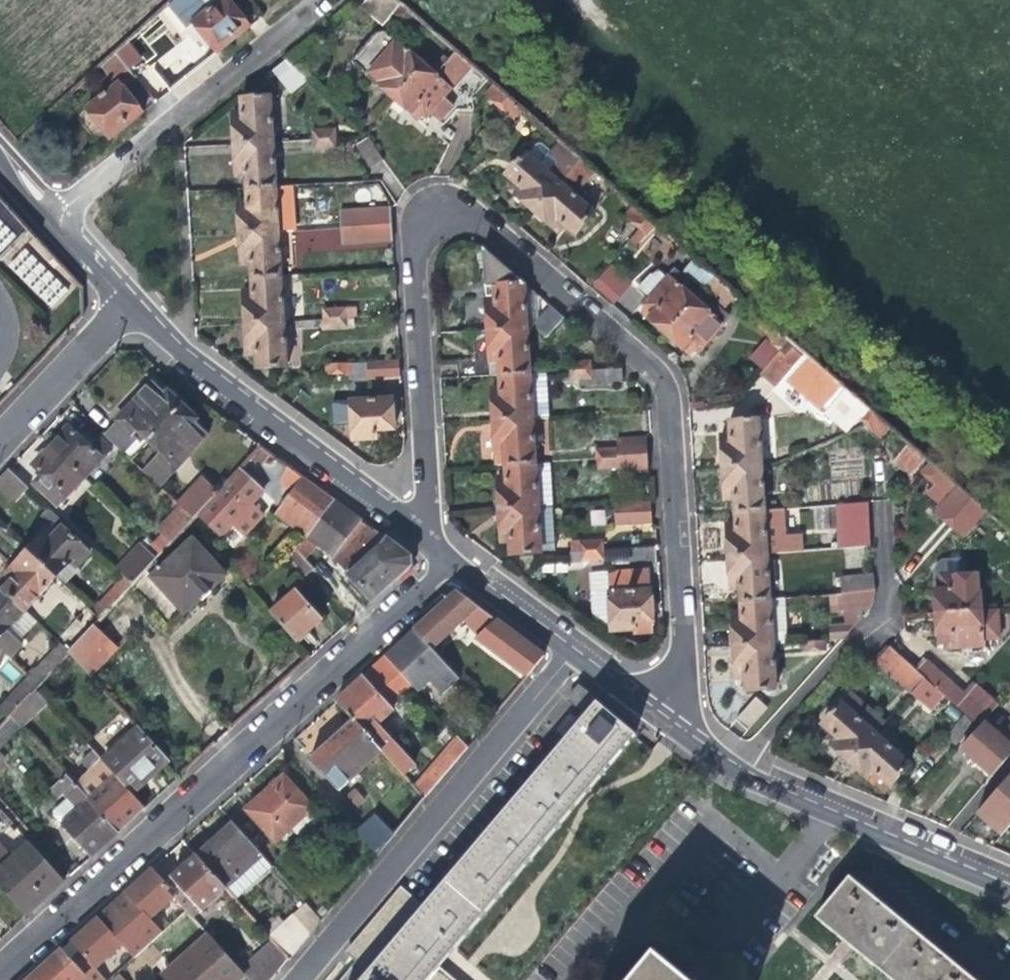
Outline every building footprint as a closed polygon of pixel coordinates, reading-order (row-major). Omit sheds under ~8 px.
[(169,4),(192,33),(198,28),(211,44),(218,54),(250,29),(245,22),(229,2),(231,0),(174,0),(169,4)] [(417,20),(394,0),(371,0),(362,11),(384,31),(397,16),(411,27),(417,20)] [(354,63),(395,100),(425,66),(387,34),(378,36),(368,47),(354,63)] [(128,42),(116,53),(129,70),(141,60),(128,42)] [(86,111),(109,141),(120,132),(142,115),(132,102),(122,89),(135,78),(129,70),(116,53),(100,68),(116,88),(86,111)] [(474,100),(490,82),(476,71),(457,55),(437,77),(425,66),(395,100),(423,124),(432,114),(445,127),(459,111),(477,115),(474,100)] [(309,82),(291,62),(277,73),(293,94),(309,82)] [(152,66),(143,73),(157,92),(167,85),(152,66)] [(237,130),(238,146),(276,145),(274,99),(243,100),(244,113),(236,113),(237,130)] [(516,123),(524,113),(509,100),(501,110),(516,123)] [(316,133),(317,144),(337,143),(337,133),(316,133)] [(512,194),(531,211),(566,170),(576,158),(554,139),(544,151),(552,158),(543,169),(523,152),(503,175),(513,184),(508,191),(512,194)] [(337,151),(337,143),(317,144),(317,152),(337,151)] [(248,177),(248,190),(278,189),(276,145),(238,146),(238,164),(239,177),(248,177)] [(379,163),(368,150),(357,160),(368,173),(379,163)] [(571,192),(590,170),(576,158),(566,170),(531,211),(557,233),(563,226),(573,234),(593,211),(571,192)] [(241,218),(242,234),(280,231),(298,230),(297,188),(278,189),(248,190),(249,201),(240,202),(241,218)] [(31,231),(0,197),(0,258),(3,260),(31,231)] [(354,208),(355,227),(397,224),(396,212),(399,205),(354,208)] [(625,217),(638,229),(647,219),(638,211),(634,208),(625,217)] [(657,245),(665,235),(647,219),(638,229),(657,245)] [(397,245),(397,224),(355,227),(357,247),(397,245)] [(283,276),(280,231),(242,234),(243,257),(244,267),(252,266),(253,278),(283,276)] [(485,312),(487,331),(525,329),(522,284),(481,248),(485,312)] [(683,274),(704,292),(715,279),(695,260),(683,274)] [(591,283),(612,303),(632,282),(611,262),(591,283)] [(641,313),(666,335),(695,302),(678,288),(685,280),(671,269),(662,280),(647,297),(641,305),(644,308),(641,313)] [(636,287),(647,297),(662,280),(656,273),(647,274),(636,287)] [(246,308),(246,322),(285,320),(283,276),(253,278),(254,291),(245,292),(246,308)] [(724,309),(736,297),(715,279),(704,292),(724,309)] [(535,295),(522,284),(525,329),(531,328),(531,325),(538,317),(535,295)] [(698,353),(723,326),(722,325),(729,317),(712,303),(705,311),(695,302),(666,335),(691,356),(693,353),(694,350),(698,353)] [(538,317),(531,325),(546,337),(562,318),(548,305),(538,317)] [(326,310),(326,317),(348,316),(348,308),(326,310)] [(349,326),(348,316),(326,317),(326,326),(349,326)] [(287,366),(285,320),(246,322),(248,345),(248,356),(257,356),(258,367),(287,366)] [(528,372),(525,329),(487,331),(471,332),(473,355),(474,358),(456,359),(457,376),(490,375),(489,362),(497,361),(498,374),(528,372)] [(783,337),(776,331),(756,353),(770,365),(781,352),(775,347),(783,337)] [(775,347),(781,352),(790,343),(783,337),(775,347)] [(854,415),(866,426),(874,416),(845,391),(790,343),(781,352),(795,364),(780,381),(839,431),(854,415)] [(774,388),(780,381),(795,364),(781,352),(770,365),(760,376),(774,388)] [(568,360),(569,370),(590,368),(589,358),(568,360)] [(401,360),(349,364),(328,365),(329,375),(353,373),(353,380),(401,376),(401,360)] [(620,380),(619,367),(590,368),(569,370),(569,378),(590,377),(591,382),(620,380)] [(545,371),(528,372),(498,374),(499,385),(491,387),(492,404),(493,419),(532,417),(548,416),(545,371)] [(139,431),(150,442),(179,411),(166,398),(153,386),(104,435),(123,454),(137,439),(134,436),(139,431)] [(353,437),(376,436),(376,429),(394,429),(394,412),(393,398),(352,400),(353,437)] [(161,453),(156,459),(164,466),(157,474),(164,482),(206,437),(194,425),(179,411),(150,442),(161,453)] [(879,437),(888,428),(874,416),(866,426),(879,437)] [(535,461),(532,417),(493,419),(495,445),(497,464),(505,463),(535,461)] [(720,453),(721,470),(759,467),(756,421),(726,423),(727,438),(719,438),(720,453)] [(60,438),(52,447),(85,478),(96,467),(100,470),(108,463),(103,459),(112,449),(89,428),(79,437),(70,427),(60,438)] [(597,448),(598,458),(620,456),(648,455),(647,434),(618,436),(619,446),(597,448)] [(129,457),(139,468),(155,454),(145,443),(129,457)] [(59,506),(85,478),(52,447),(41,459),(35,465),(45,475),(36,484),(59,506)] [(912,476),(925,461),(909,447),(896,461),(912,476)] [(650,472),(648,455),(620,456),(598,458),(599,466),(620,465),(621,474),(650,472)] [(149,467),(157,474),(164,466),(156,459),(149,467)] [(499,493),(500,511),(538,508),(551,507),(547,461),(535,461),(505,463),(506,476),(497,476),(499,493)] [(943,494),(952,484),(930,465),(922,475),(943,494)] [(732,503),(732,515),(763,513),(759,467),(721,470),(723,490),(724,503),(732,503)] [(276,514),(307,537),(333,500),(307,481),(289,468),(280,480),(293,491),(276,514)] [(24,469),(16,478),(23,484),(26,487),(34,478),(24,469)] [(238,469),(214,494),(197,513),(222,535),(231,526),(242,514),(262,492),(238,469)] [(9,471),(0,480),(0,486),(18,502),(29,490),(26,487),(23,484),(16,478),(9,471)] [(177,505),(179,508),(191,519),(197,513),(214,494),(200,481),(177,505)] [(335,557),(372,603),(411,567),(411,563),(411,559),(385,539),(333,500),(307,537),(318,544),(335,557)] [(615,523),(649,521),(648,501),(613,503),(615,523)] [(964,537),(986,513),(972,501),(950,524),(964,537)] [(847,552),(873,551),(870,505),(844,507),(847,552)] [(502,544),(511,544),(512,555),(539,553),(538,543),(547,543),(547,536),(553,536),(551,507),(538,508),(500,511),(502,537),(502,544)] [(157,532),(162,537),(169,544),(179,533),(189,523),(191,519),(179,508),(157,532)] [(45,536),(29,552),(58,579),(65,571),(71,565),(76,570),(90,554),(64,529),(67,526),(51,510),(42,519),(52,528),(45,536)] [(727,544),(728,560),(766,557),(784,556),(780,512),(763,513),(732,515),(734,528),(725,528),(727,544)] [(248,520),(242,514),(231,526),(237,531),(248,520)] [(151,578),(183,615),(206,594),(225,577),(193,541),(199,535),(189,523),(179,533),(189,544),(151,578)] [(162,537),(155,545),(162,551),(169,544),(162,537)] [(307,537),(297,551),(305,559),(318,544),(307,537)] [(579,541),(580,550),(601,549),(601,540),(579,541)] [(155,545),(147,554),(154,560),(162,551),(155,545)] [(119,574),(124,579),(131,585),(154,560),(147,554),(142,549),(119,574)] [(602,560),(601,549),(580,550),(570,551),(571,561),(602,560)] [(297,551),(288,558),(305,577),(314,569),(305,559),(297,551)] [(5,592),(26,612),(58,579),(29,552),(15,567),(3,556),(0,553),(0,588),(5,592)] [(738,592),(739,604),(769,602),(766,557),(728,560),(729,584),(730,593),(738,592)] [(941,571),(941,579),(946,579),(946,574),(971,574),(971,562),(966,559),(950,559),(946,562),(941,571)] [(703,584),(725,582),(724,561),(702,562),(703,584)] [(72,577),(65,571),(58,579),(65,585),(72,577)] [(633,571),(607,572),(608,589),(611,631),(633,629),(633,632),(652,630),(650,605),(648,572),(633,573),(633,571)] [(608,589),(607,572),(594,573),(593,579),(593,590),(608,589)] [(939,579),(940,612),(985,610),(983,574),(971,574),(946,574),(946,579),(941,579),(939,579)] [(844,578),(845,596),(877,594),(875,576),(844,578)] [(117,587),(124,593),(131,585),(124,579),(117,587)] [(117,587),(101,604),(108,610),(124,593),(117,587)] [(294,591),(270,613),(297,644),(309,633),(322,622),(294,591)] [(26,612),(5,592),(0,597),(0,651),(10,660),(23,646),(7,632),(26,612)] [(483,636),(501,650),(513,635),(456,593),(427,619),(413,632),(429,651),(460,623),(478,641),(483,636)] [(877,601),(877,594),(845,596),(847,628),(853,628),(877,601)] [(783,601),(769,602),(772,646),(787,645),(783,601)] [(733,634),(734,649),(772,646),(769,602),(739,604),(740,617),(732,617),(733,634)] [(101,604),(93,612),(101,619),(108,610),(101,604)] [(1002,609),(985,610),(940,612),(942,644),(949,644),(949,649),(965,648),(975,648),(986,648),(986,639),(1003,638),(1002,609)] [(85,621),(92,628),(101,619),(93,612),(85,621)] [(117,652),(92,628),(69,653),(68,654),(92,680),(117,652)] [(830,643),(840,642),(853,628),(829,630),(830,643)] [(399,644),(382,659),(410,689),(416,696),(428,685),(439,697),(457,681),(429,651),(413,632),(399,644)] [(501,650),(529,672),(542,657),(513,635),(501,650)] [(912,681),(916,685),(925,675),(919,669),(904,655),(893,644),(880,661),(907,686),(912,681)] [(62,646),(39,670),(46,678),(55,668),(68,654),(69,653),(62,646)] [(776,690),(772,646),(734,649),(736,671),(736,680),(745,679),(745,693),(776,690)] [(371,669),(361,679),(388,709),(410,689),(382,659),(371,669)] [(928,659),(919,669),(925,675),(939,688),(959,707),(979,727),(982,723),(1000,704),(966,673),(954,684),(928,659)] [(46,678),(39,670),(31,680),(38,687),(46,678)] [(930,697),(939,688),(925,675),(916,685),(930,697)] [(361,679),(334,703),(351,722),(379,754),(402,779),(412,768),(375,727),(392,713),(388,709),(361,679)] [(22,689),(29,696),(35,690),(38,687),(31,680),(22,689)] [(581,711),(591,697),(577,686),(567,700),(581,711)] [(836,749),(849,760),(875,732),(884,721),(848,689),(819,723),(829,732),(824,738),(836,749)] [(48,703),(35,690),(29,696),(11,716),(24,729),(48,703)] [(738,724),(749,733),(768,711),(757,702),(738,724)] [(345,956),(357,966),(345,979),(446,979),(434,970),(628,740),(591,709),(419,914),(396,895),(345,956)] [(945,737),(956,746),(975,726),(964,715),(945,737)] [(24,729),(11,716),(7,720),(0,728),(0,754),(0,755),(24,729)] [(337,794),(379,754),(351,722),(325,746),(308,762),(337,794)] [(982,723),(979,727),(957,749),(975,766),(983,773),(980,777),(984,781),(1009,753),(1009,730),(1000,741),(982,723)] [(662,740),(647,727),(642,733),(658,745),(662,740)] [(138,731),(101,763),(130,796),(151,778),(167,763),(138,731)] [(908,761),(875,732),(849,760),(860,770),(873,781),(878,775),(888,784),(908,761)] [(455,739),(428,771),(438,780),(464,750),(455,739)] [(103,788),(88,801),(118,835),(134,820),(144,811),(130,796),(101,763),(92,753),(81,763),(94,778),(103,788)] [(421,801),(438,780),(428,771),(412,791),(421,801)] [(61,824),(91,859),(102,849),(118,835),(88,801),(78,790),(74,785),(66,776),(50,790),(58,799),(64,795),(68,799),(77,810),(61,824)] [(974,814),(986,825),(998,837),(1009,824),(1009,776),(974,814)] [(94,778),(84,786),(78,790),(88,801),(103,788),(94,778)] [(264,795),(244,812),(273,845),(289,831),(300,842),(321,823),(310,812),(311,810),(281,779),(264,795)] [(79,781),(74,785),(78,790),(84,786),(79,781)] [(56,818),(61,824),(77,810),(68,799),(52,812),(56,818)] [(352,831),(374,856),(392,835),(370,813),(352,831)] [(225,890),(261,859),(230,825),(216,838),(195,857),(225,890)] [(29,845),(18,832),(14,836),(0,848),(0,871),(29,845)] [(47,899),(65,883),(31,843),(29,845),(0,871),(0,888),(26,918),(43,903),(47,899)] [(192,921),(225,890),(195,857),(182,868),(164,885),(169,891),(166,893),(172,900),(192,921)] [(271,869),(261,859),(225,890),(235,901),(271,869)] [(130,890),(110,908),(146,947),(161,934),(149,921),(172,900),(166,893),(169,891),(152,871),(130,890)] [(842,883),(811,920),(839,946),(880,979),(959,979),(842,883)] [(306,907),(289,923),(304,939),(319,921),(306,907)] [(85,932),(68,947),(92,973),(120,948),(132,960),(146,947),(110,908),(85,932)] [(259,927),(274,943),(288,959),(304,939),(289,923),(284,927),(275,917),(271,920),(269,918),(259,927)] [(242,975),(240,973),(206,936),(161,979),(162,979),(236,979),(242,975)] [(240,973),(242,975),(246,979),(269,979),(288,959),(274,943),(240,973)] [(30,979),(91,979),(63,950),(42,969),(30,979)] [(648,958),(629,979),(676,979),(648,958)]
